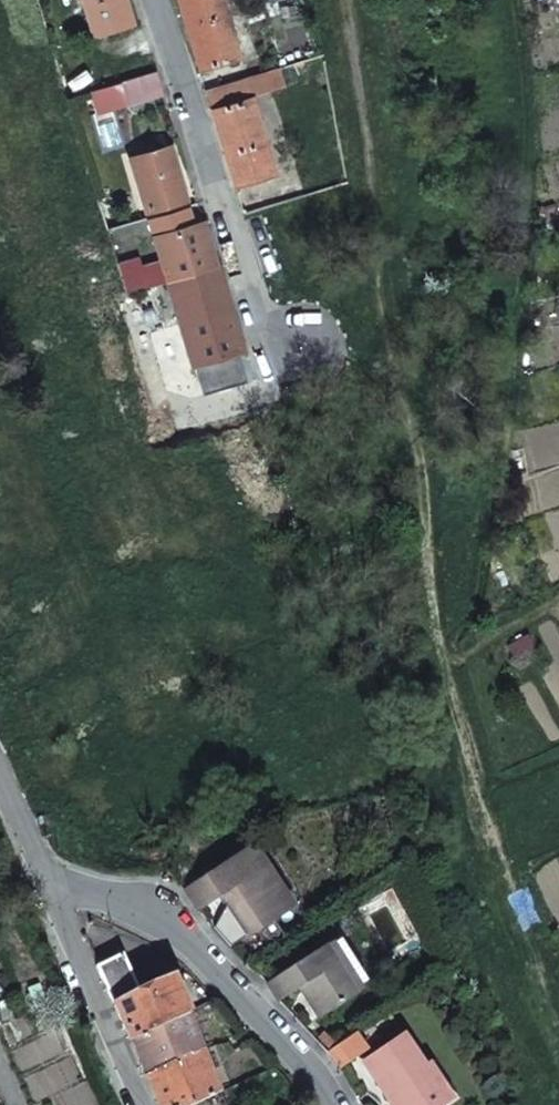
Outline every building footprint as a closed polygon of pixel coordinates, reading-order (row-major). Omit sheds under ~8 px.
[(133,25),(125,0),(83,0),(94,37),(133,25)] [(199,65),(200,69),(239,57),(222,0),(179,0),(199,65)] [(276,69),(245,78),(251,97),(281,88),(276,69)] [(235,183),(273,172),(251,97),(245,78),(207,90),(235,183)] [(119,82),(88,92),(95,114),(127,105),(119,82)] [(146,212),(185,200),(169,146),(130,158),(146,212)] [(229,308),(202,222),(155,237),(163,265),(168,279),(181,322),(229,308)] [(163,265),(121,278),(125,292),(168,279),(163,265)] [(181,322),(195,367),(203,395),(246,382),(238,354),(243,353),(229,308),(181,322)] [(252,848),(186,891),(198,908),(222,893),(249,935),(291,907),(252,848)] [(304,985),(324,1015),(355,995),(323,946),(267,983),(279,1002),(304,985)] [(97,967),(130,1039),(131,1039),(187,1012),(186,1011),(172,976),(151,953),(126,964),(122,955),(97,967)] [(159,1104),(193,1104),(220,1092),(187,1012),(131,1039),(159,1104)] [(326,1051),(337,1068),(366,1050),(355,1033),(326,1051)] [(365,1060),(394,1104),(441,1104),(443,1103),(422,1071),(424,1069),(404,1038),(365,1060)]
